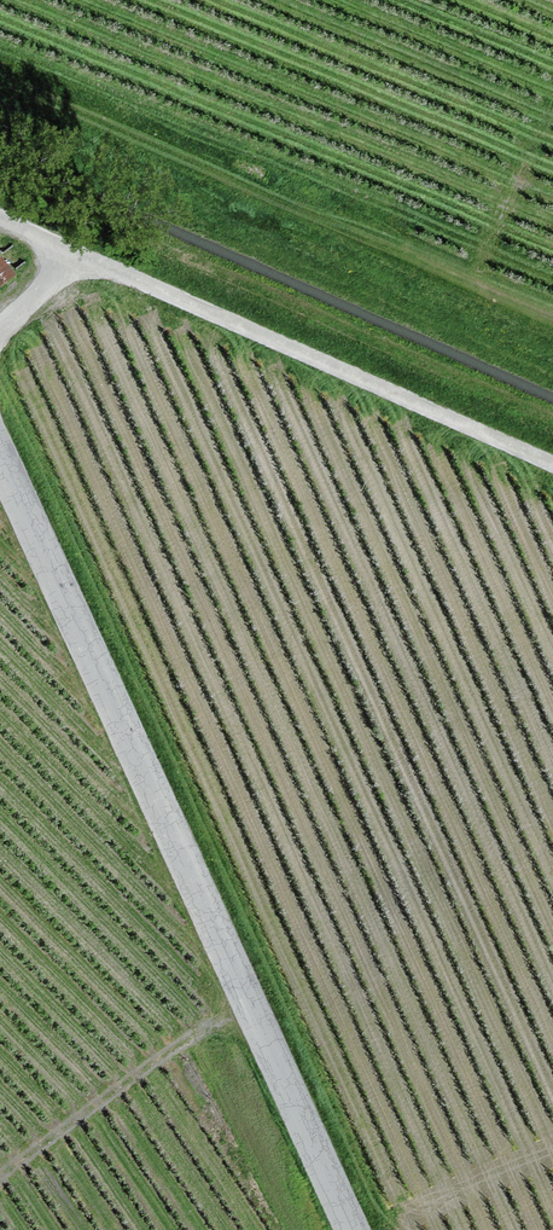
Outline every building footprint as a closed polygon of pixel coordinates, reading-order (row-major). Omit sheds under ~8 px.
[(1,259),(0,260),(0,283),(12,274),(1,259)]
